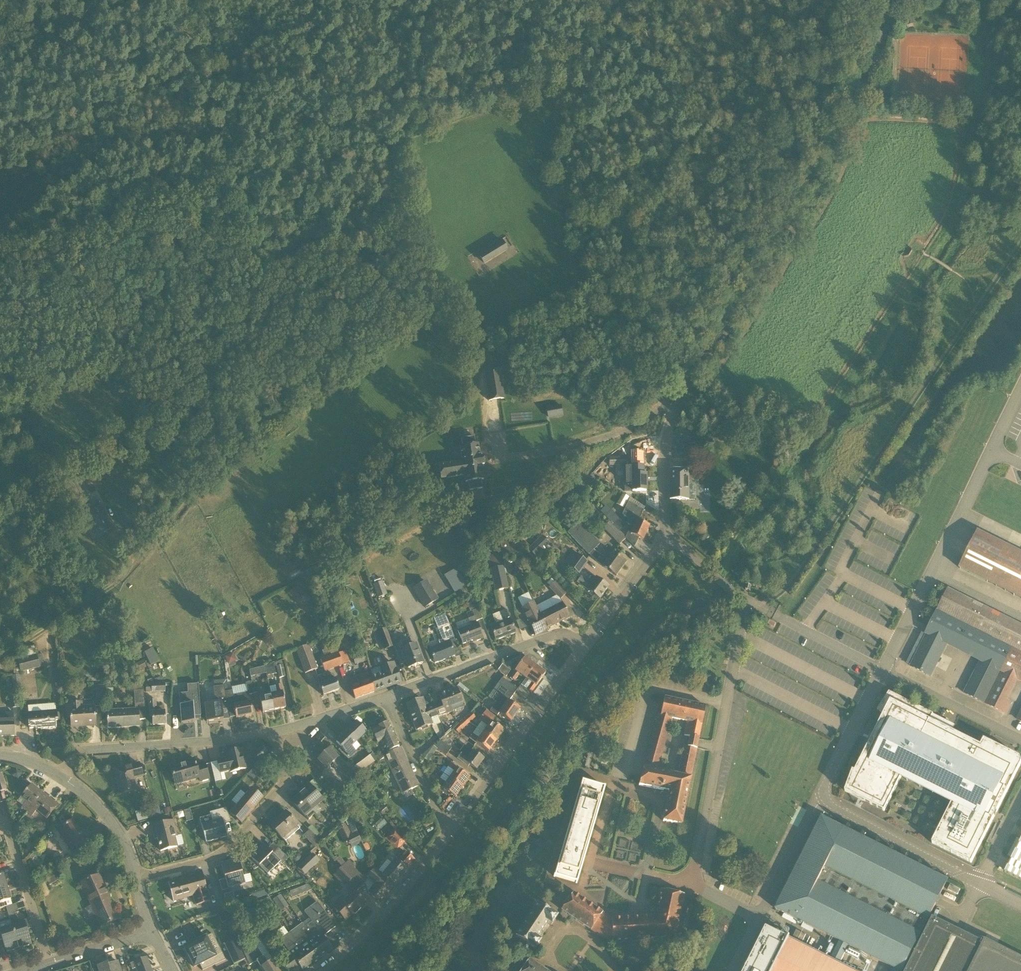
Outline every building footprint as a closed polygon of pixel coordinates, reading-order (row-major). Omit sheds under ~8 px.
[(887,79),(895,80),(896,59),(888,59),(887,79)] [(483,264),(508,249),(501,239),(477,253),(483,264)] [(488,401),(504,399),(500,370),(484,372),(488,401)] [(549,419),(565,416),(563,405),(547,407),(549,419)] [(147,432),(151,437),(156,433),(152,428),(147,432)] [(476,445),(475,436),(461,438),(462,447),(460,447),(462,462),(439,465),(441,479),(464,475),(465,482),(468,482),(469,490),(482,489),(480,480),(484,479),(482,466),(484,465),(483,457),(480,458),(478,444),(476,445)] [(625,456),(624,449),(616,450),(616,457),(608,457),(608,466),(626,465),(626,456),(625,456)] [(602,472),(607,463),(602,460),(597,468),(602,472)] [(670,499),(671,499),(689,499),(689,469),(670,469),(670,499)] [(646,491),(646,474),(633,475),(624,475),(624,490),(631,490),(631,491),(646,491)] [(588,478),(577,489),(583,495),(594,483),(588,478)] [(96,507),(93,502),(84,507),(87,514),(89,513),(100,534),(114,527),(102,504),(96,507)] [(631,534),(643,539),(649,526),(638,522),(643,510),(638,507),(638,506),(628,502),(622,515),(628,518),(625,523),(634,527),(631,534)] [(620,531),(625,526),(617,517),(611,522),(620,531)] [(619,544),(626,538),(620,531),(611,522),(610,521),(603,528),(619,544)] [(593,558),(596,561),(616,576),(622,568),(622,569),(625,565),(624,564),(626,563),(613,553),(608,560),(600,554),(599,555),(592,550),(595,547),(599,544),(578,522),(568,532),(593,558)] [(959,567),(1020,598),(1020,552),(977,531),(959,567)] [(539,554),(549,544),(542,536),(531,545),(539,554)] [(503,556),(512,553),(509,544),(508,543),(508,541),(500,541),(501,545),(503,556)] [(512,553),(512,554),(518,552),(514,542),(509,544),(512,553)] [(495,591),(509,588),(502,553),(488,556),(495,591)] [(579,574),(587,562),(577,554),(568,566),(579,574)] [(443,574),(452,591),(464,585),(456,567),(443,574)] [(591,584),(581,577),(577,582),(600,598),(608,587),(596,578),(591,584)] [(566,593),(555,582),(554,582),(552,579),(547,583),(549,586),(549,587),(560,599),(566,593)] [(424,608),(438,600),(426,580),(413,588),(424,608)] [(375,589),(384,586),(382,581),(373,584),(375,589)] [(288,594),(293,598),(299,591),(294,587),(288,594)] [(948,588),(926,633),(927,634),(911,666),(931,676),(946,645),(980,661),(964,693),(1005,713),(1011,701),(1007,700),(1017,680),(1020,682),(1020,625),(948,588)] [(840,602),(851,608),(856,600),(844,594),(840,602)] [(474,601),(467,605),(471,612),(477,608),(474,601)] [(547,629),(537,610),(533,602),(522,607),(515,610),(519,621),(527,618),(535,635),(547,629)] [(570,617),(562,603),(540,614),(538,610),(537,610),(547,629),(570,617)] [(468,619),(468,620),(471,626),(463,629),(458,630),(463,644),(476,639),(477,641),(483,638),(477,623),(476,623),(476,621),(482,619),(478,609),(472,611),(474,616),(468,619)] [(496,640),(516,633),(507,610),(492,615),(496,624),(491,626),(496,640)] [(339,627),(350,623),(346,613),(335,617),(339,627)] [(435,663),(455,655),(449,639),(454,637),(445,613),(434,617),(442,640),(438,641),(440,645),(430,648),(435,663)] [(379,636),(385,653),(394,649),(388,632),(379,636)] [(327,642),(320,644),(323,653),(324,657),(331,654),(330,651),(329,651),(328,647),(327,642)] [(403,648),(401,643),(393,646),(400,665),(406,663),(408,668),(422,663),(415,644),(403,648)] [(305,673),(317,669),(309,644),(296,649),(305,673)] [(153,648),(144,652),(150,665),(159,661),(153,648)] [(232,652),(224,655),(228,663),(235,660),(232,652)] [(367,661),(365,652),(353,656),(355,665),(367,661)] [(331,655),(335,667),(342,664),(338,653),(331,655)] [(37,656),(37,654),(17,659),(20,669),(21,672),(41,666),(37,656)] [(335,667),(331,655),(331,654),(324,657),(320,658),(324,671),(328,669),(335,667)] [(525,678),(534,666),(524,658),(510,677),(514,681),(519,674),(525,678)] [(143,660),(134,664),(138,671),(146,667),(143,660)] [(271,675),(275,674),(273,663),(265,665),(267,675),(271,675)] [(372,679),(370,680),(375,691),(400,682),(393,663),(380,668),(382,672),(371,676),(372,679)] [(502,664),(498,670),(501,673),(504,676),(506,677),(510,670),(502,664)] [(283,665),(276,666),(279,678),(285,677),(283,665)] [(525,701),(545,673),(534,666),(525,678),(518,689),(516,690),(517,691),(525,701)] [(335,680),(333,674),(324,677),(323,675),(317,677),(323,696),(339,690),(336,679),(335,680)] [(20,675),(14,675),(12,675),(12,688),(13,691),(9,691),(10,709),(18,708),(17,691),(22,691),(20,675)] [(518,689),(502,678),(498,684),(501,686),(492,699),(497,702),(490,711),(497,716),(499,713),(510,722),(520,709),(510,701),(517,691),(516,690),(518,689)] [(355,698),(375,691),(370,680),(351,687),(355,698)] [(152,693),(166,692),(165,682),(151,683),(145,684),(146,692),(152,692),(152,693)] [(250,702),(248,694),(253,693),(252,688),(251,682),(246,683),(248,694),(241,696),(241,694),(233,695),(232,690),(225,692),(228,707),(234,705),(236,718),(253,714),(250,702)] [(181,723),(195,722),(194,716),(201,715),(199,683),(188,684),(188,692),(179,693),(181,723)] [(96,697),(104,697),(104,684),(95,685),(96,697)] [(274,710),(286,708),(281,684),(269,687),(271,694),(274,710)] [(223,720),(222,710),(229,710),(228,707),(225,692),(224,686),(215,687),(216,703),(205,703),(206,721),(223,720)] [(274,710),(271,694),(264,695),(263,688),(258,689),(263,712),(274,710)] [(438,716),(452,711),(463,707),(456,689),(445,693),(444,691),(438,693),(441,702),(434,705),(438,716)] [(146,719),(144,702),(144,690),(134,691),(135,709),(107,711),(107,721),(108,721),(108,726),(123,725),(123,727),(139,726),(139,720),(146,719)] [(884,810),(904,771),(956,797),(933,842),(972,861),(1020,763),(1020,757),(985,739),(982,745),(930,719),(933,713),(889,691),(877,709),(884,714),(873,735),(875,736),(873,740),(871,739),(855,771),(853,770),(845,791),(884,811),(884,810)] [(660,717),(671,720),(686,723),(701,726),(705,706),(664,697),(661,714),(660,717)] [(156,706),(156,699),(149,700),(150,717),(151,717),(152,725),(165,724),(164,711),(164,706),(156,706)] [(430,719),(438,716),(434,705),(425,708),(422,699),(407,705),(416,730),(432,724),(430,719)] [(82,707),(82,701),(70,702),(71,727),(96,725),(94,706),(82,707)] [(57,710),(56,711),(28,713),(29,728),(36,728),(36,730),(56,728),(55,721),(57,721),(57,710)] [(483,732),(496,741),(504,731),(492,722),(496,717),(486,710),(483,715),(491,722),(483,732)] [(14,735),(14,720),(13,720),(13,713),(0,714),(0,736),(14,735)] [(701,726),(686,723),(683,736),(688,738),(686,748),(682,747),(676,777),(656,773),(671,720),(660,717),(661,714),(658,714),(639,785),(669,791),(663,821),(681,824),(701,726)] [(458,733),(463,728),(470,722),(466,718),(454,728),(458,733)] [(351,756),(355,752),(351,747),(366,732),(356,722),(336,742),(351,756)] [(388,751),(399,746),(388,722),(377,727),(372,730),(378,742),(383,740),(388,751)] [(496,741),(483,732),(479,738),(472,733),(469,738),(488,752),(496,741)] [(446,755),(451,747),(440,740),(435,747),(433,746),(436,749),(437,748),(446,755)] [(262,744),(252,755),(256,758),(266,748),(262,744)] [(476,769),(483,759),(464,745),(460,751),(461,752),(457,758),(468,766),(469,764),(476,769)] [(427,761),(436,749),(433,746),(422,756),(427,761)] [(345,764),(329,748),(318,759),(327,768),(332,763),(350,782),(358,775),(346,763),(345,764)] [(402,793),(418,786),(400,748),(385,756),(402,793)] [(230,772),(246,768),(242,749),(226,752),(227,757),(217,760),(220,773),(230,770),(230,772)] [(370,755),(355,766),(360,773),(375,762),(370,755)] [(260,772),(270,763),(263,756),(253,766),(254,767),(260,772)] [(196,765),(195,759),(170,766),(175,784),(199,778),(200,781),(209,778),(205,763),(196,765)] [(120,794),(130,791),(137,789),(135,778),(142,776),(141,773),(139,763),(114,770),(120,794)] [(457,769),(450,764),(447,768),(453,773),(449,778),(462,788),(470,777),(457,768),(457,769)] [(254,767),(247,774),(252,780),(260,772),(254,767)] [(462,788),(449,778),(446,783),(440,778),(436,783),(442,788),(455,797),(462,788)] [(326,792),(334,785),(329,779),(321,786),(326,792)] [(30,785),(24,780),(14,791),(21,796),(20,797),(26,802),(21,807),(26,811),(42,792),(31,784),(30,785)] [(611,789),(589,780),(554,874),(576,882),(611,789)] [(308,819),(321,808),(318,805),(323,800),(308,784),(303,789),(304,790),(292,801),(308,819)] [(263,797),(257,793),(251,787),(230,813),(242,823),(263,797)] [(47,819),(58,805),(42,792),(26,811),(31,816),(36,810),(47,819)] [(345,805),(339,809),(345,818),(352,813),(345,805)] [(157,806),(133,812),(136,821),(159,815),(157,806)] [(382,806),(377,810),(382,817),(387,812),(382,806)] [(190,809),(183,810),(187,822),(193,821),(190,809)] [(297,825),(285,812),(277,820),(275,819),(269,824),(282,839),(297,825)] [(775,908),(798,920),(844,827),(822,816),(775,908)] [(345,845),(349,843),(352,848),(362,843),(356,831),(357,831),(350,817),(346,819),(352,833),(348,826),(347,827),(345,824),(341,826),(341,825),(337,827),(345,845)] [(28,819),(21,828),(22,829),(27,834),(35,825),(28,819)] [(80,833),(72,820),(58,830),(71,850),(87,839),(82,831),(80,833)] [(177,836),(173,820),(152,826),(154,834),(156,834),(161,851),(177,846),(175,837),(177,836)] [(201,825),(205,842),(227,836),(223,820),(201,825)] [(319,843),(320,842),(323,839),(319,835),(319,834),(312,825),(307,829),(309,831),(319,843)] [(890,970),(902,970),(948,879),(844,827),(798,920),(839,940),(830,959),(839,963),(849,945),(892,967),(890,970)] [(397,849),(407,839),(395,828),(386,838),(397,849)] [(314,848),(319,843),(309,831),(303,836),(314,848)] [(1004,871),(1020,880),(1020,838),(1004,871)] [(270,851),(260,843),(249,857),(252,859),(259,865),(264,858),(273,866),(279,859),(270,851)] [(407,870),(415,860),(404,850),(397,858),(396,860),(383,875),(374,868),(373,869),(394,886),(407,870)] [(62,854),(53,859),(56,864),(65,859),(62,854)] [(341,867),(340,868),(352,880),(358,874),(347,862),(344,865),(339,859),(336,862),(341,867)] [(238,860),(220,865),(224,877),(228,888),(236,886),(233,874),(241,872),(238,860)] [(303,860),(297,865),(300,870),(306,865),(303,860)] [(352,880),(340,868),(333,875),(344,887),(352,880)] [(366,878),(367,879),(374,885),(368,892),(380,902),(394,886),(373,869),(366,878)] [(55,870),(44,875),(48,884),(59,878),(55,870)] [(197,905),(211,901),(208,890),(202,870),(195,872),(196,875),(168,883),(173,901),(194,895),(197,905)] [(118,919),(109,897),(99,875),(81,882),(97,917),(101,926),(118,919)] [(307,884),(300,887),(303,893),(310,890),(307,884)] [(960,889),(950,884),(948,889),(958,894),(960,889)] [(6,907),(13,905),(11,899),(7,887),(0,889),(0,909),(6,907)] [(655,915),(611,918),(611,941),(613,942),(674,939),(679,914),(684,894),(661,889),(655,915)] [(233,892),(224,894),(226,901),(234,899),(233,892)] [(355,893),(354,892),(353,893),(346,900),(342,896),(332,906),(345,920),(351,914),(354,916),(366,904),(355,893)] [(611,941),(611,918),(573,892),(561,910),(591,930),(611,941)] [(280,895),(273,900),(280,911),(288,906),(280,895)] [(270,897),(262,901),(265,906),(273,903),(270,897)] [(304,911),(309,918),(304,922),(326,953),(332,948),(323,936),(336,927),(317,901),(304,911)] [(18,912),(18,910),(16,904),(13,905),(6,907),(9,917),(14,915),(14,914),(18,912)] [(556,917),(549,913),(537,905),(515,937),(534,950),(540,942),(536,940),(547,923),(551,926),(556,917)] [(226,911),(217,913),(222,923),(230,919),(226,911)] [(985,939),(983,943),(932,917),(906,970),(1020,970),(1020,957),(985,939)] [(19,948),(31,944),(24,922),(12,926),(19,948)] [(304,927),(302,929),(293,936),(313,962),(326,953),(304,922),(302,923),(304,927)] [(0,929),(0,940),(3,939),(7,952),(19,948),(12,926),(0,930),(0,929)] [(174,936),(179,933),(181,938),(186,936),(181,926),(171,931),(174,936)] [(788,938),(766,927),(744,970),(772,970),(788,938)] [(189,941),(196,937),(194,932),(186,935),(189,941)] [(313,962),(293,936),(290,932),(280,939),(292,956),(288,959),(295,968),(299,965),(302,970),(313,962)] [(796,932),(792,939),(805,946),(809,939),(796,932)] [(839,963),(830,959),(805,946),(792,939),(789,938),(790,936),(789,936),(788,938),(772,970),(855,970),(839,963)] [(225,960),(222,952),(215,956),(207,937),(185,948),(194,967),(199,964),(202,970),(225,960)] [(245,959),(235,940),(224,945),(234,964),(245,959)] [(253,941),(242,947),(250,965),(256,961),(263,970),(279,970),(272,960),(267,963),(257,947),(253,941)] [(146,957),(130,963),(132,969),(136,967),(138,970),(152,970),(146,957)] [(529,958),(519,970),(548,970),(529,958)] [(118,962),(108,964),(107,963),(110,970),(127,970),(125,966),(120,967),(118,962)] [(107,963),(97,966),(98,968),(92,969),(93,970),(110,970),(107,963)]
